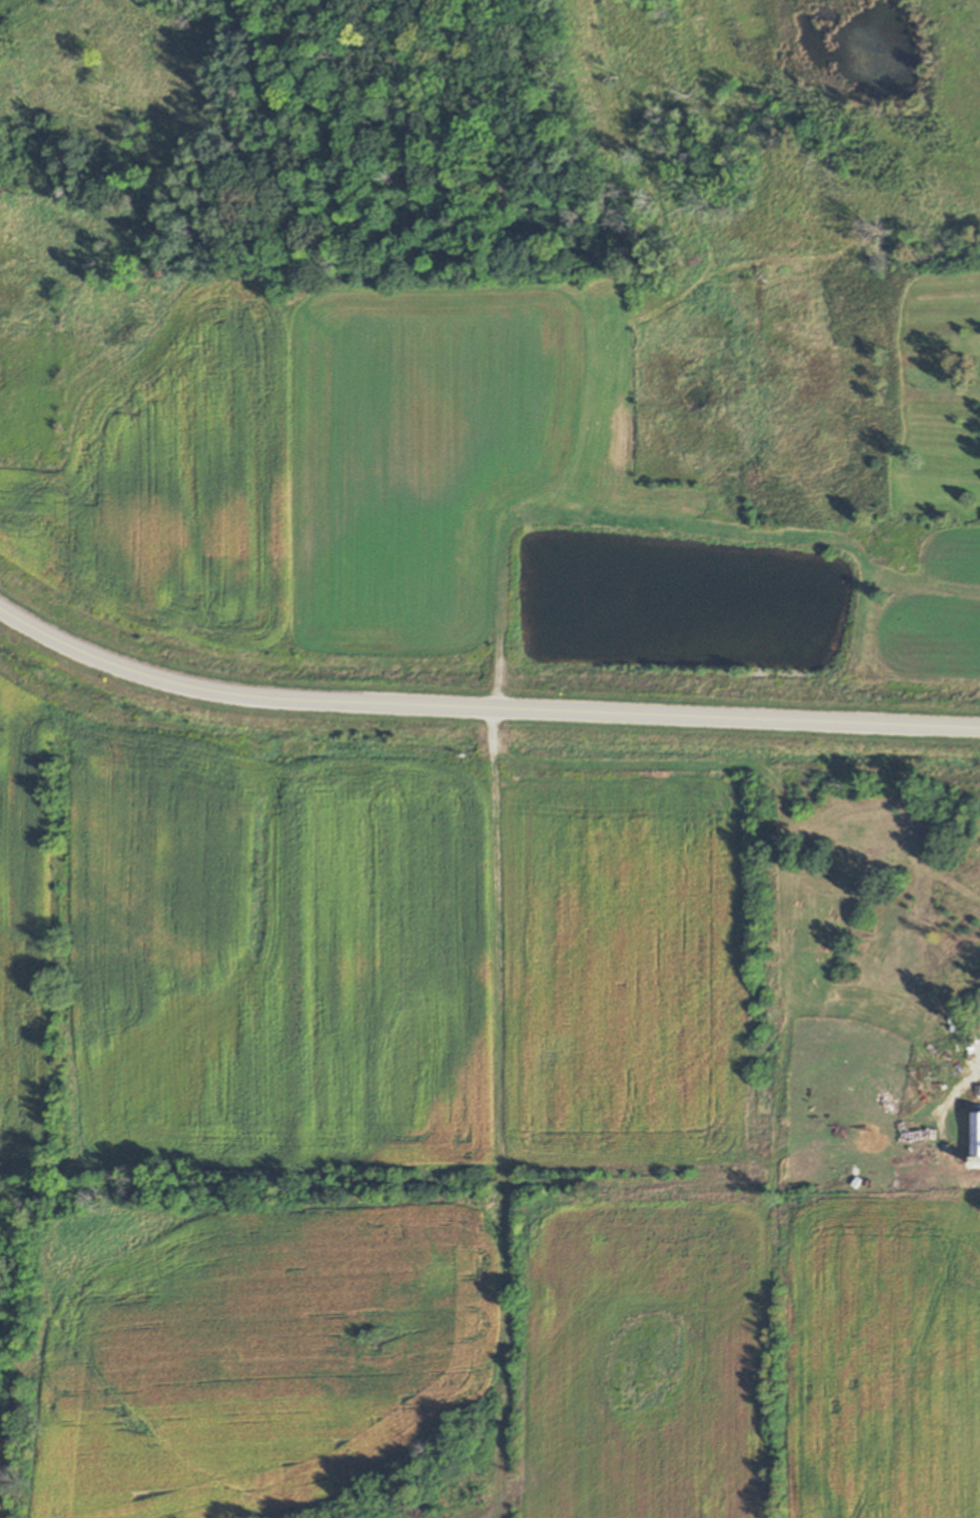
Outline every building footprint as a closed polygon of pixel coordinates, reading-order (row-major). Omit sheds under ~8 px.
[(965,1058),(957,1058),(957,1068),(965,1068),(965,1058)] [(974,1084),(979,1084),(979,1154),(975,1154),(975,1098),(969,1098),(970,1089),(974,1089),(974,1084)]
